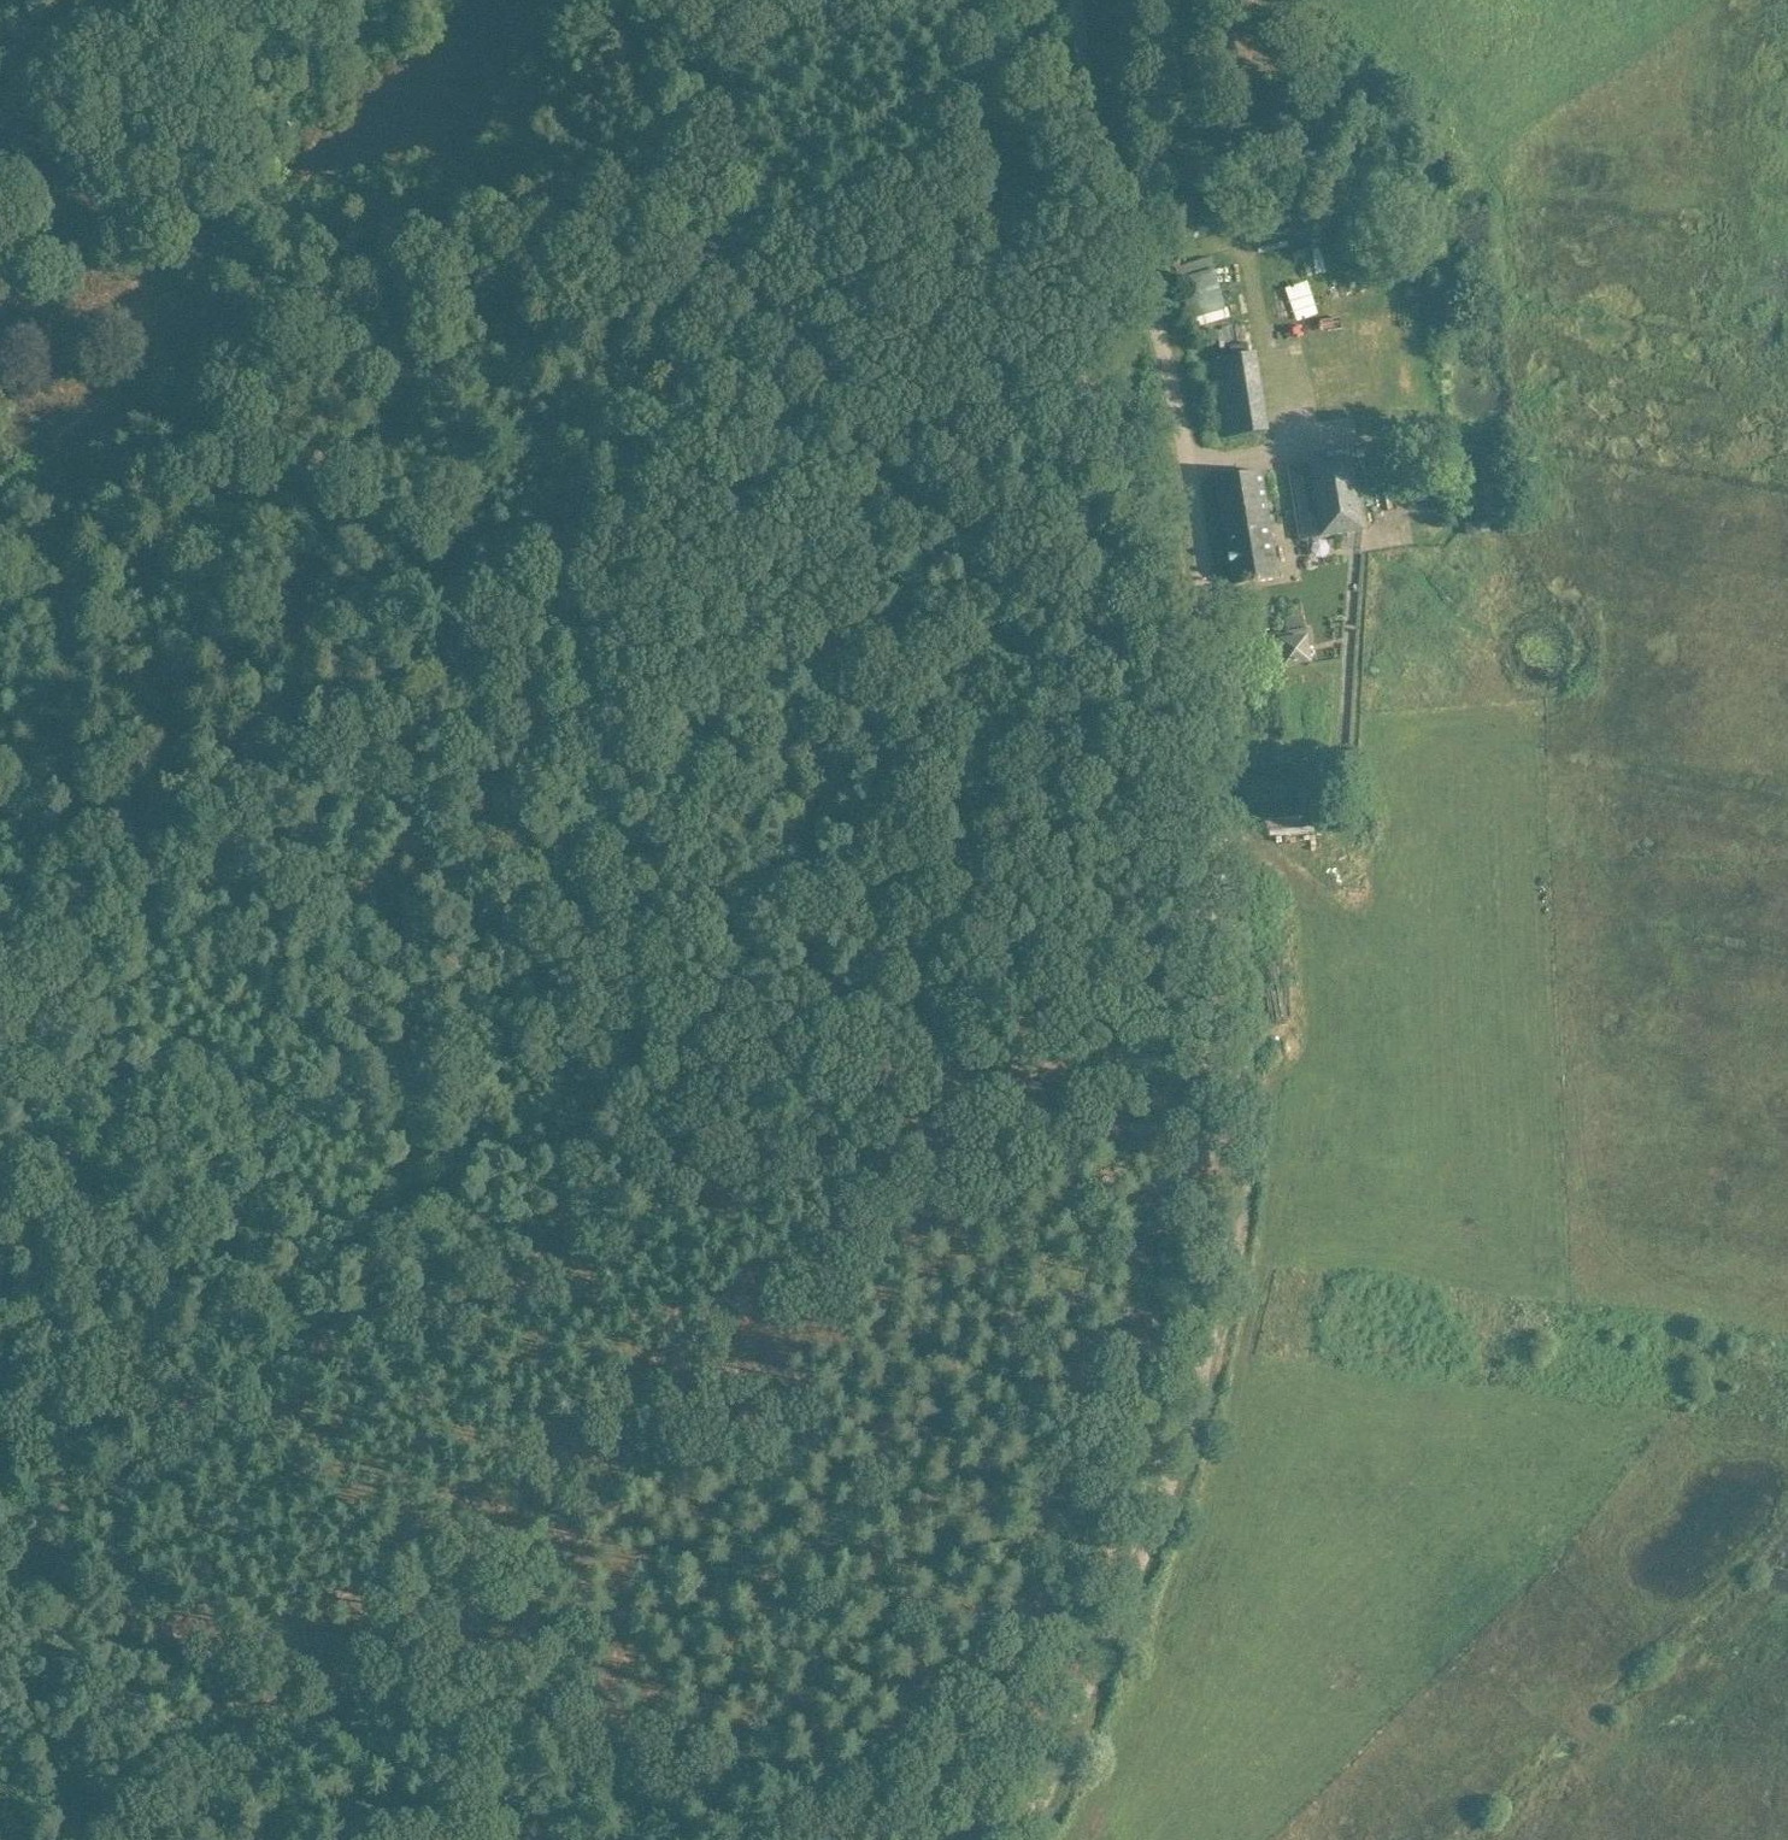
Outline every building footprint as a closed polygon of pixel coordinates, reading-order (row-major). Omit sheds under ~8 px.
[(1200,324),(1233,317),(1223,268),(1190,275),(1200,324)] [(1210,358),(1222,436),(1270,429),(1259,350),(1210,358)] [(1302,541),(1366,531),(1354,456),(1290,466),(1302,541)] [(1217,479),(1235,586),(1279,578),(1261,471),(1217,479)] [(1308,632),(1280,637),(1284,666),(1313,661),(1308,632)]
